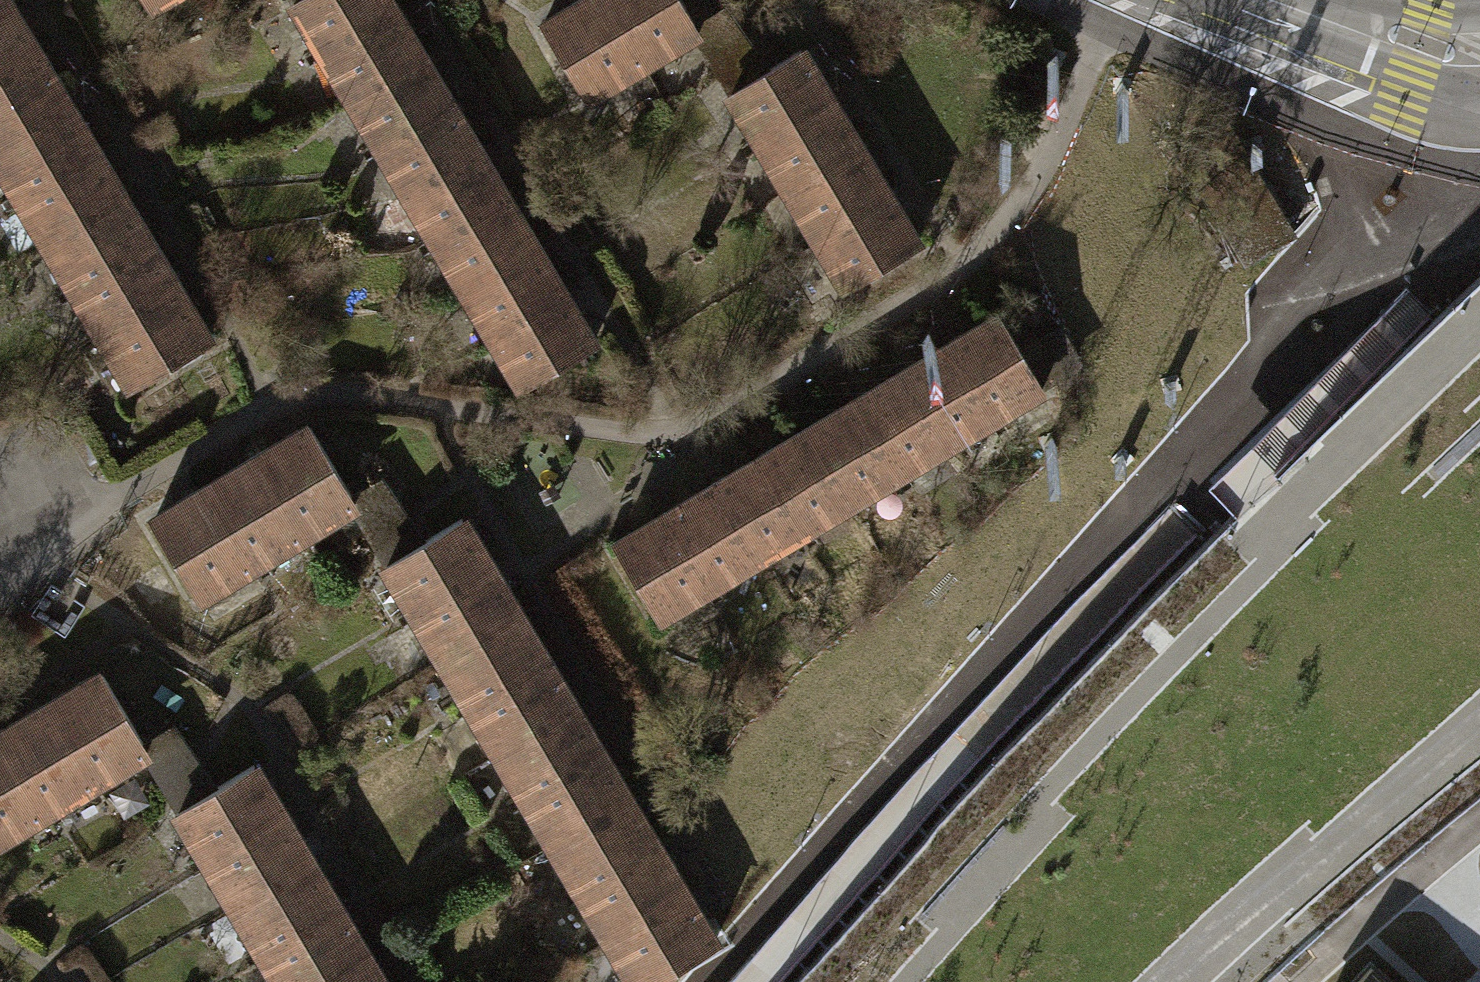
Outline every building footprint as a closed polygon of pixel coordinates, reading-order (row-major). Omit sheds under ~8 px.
[(585,345),(380,0),(285,0),(514,386),(585,345)] [(578,96),(683,33),(689,29),(685,23),(671,0),(572,0),(534,23),(578,96)] [(199,338),(0,7),(0,180),(123,384),(199,338)] [(756,69),(713,8),(685,23),(689,29),(683,33),(720,90),(756,69)] [(838,285),(909,243),(791,48),(756,69),(720,90),(838,285)] [(1223,125),(1181,151),(1247,260),(1289,234),(1223,125)] [(607,545),(649,616),(1032,386),(1011,351),(990,316),(607,545)] [(1089,347),(1093,345),(1076,316),(1011,351),(1032,386),(1094,354),(1089,347)] [(345,502),(302,428),(249,458),(292,533),(345,502)] [(292,533),(249,458),(196,489),(239,564),(292,533)] [(354,492),(392,555),(410,544),(373,481),(354,492)] [(239,564),(196,489),(143,520),(186,594),(239,564)] [(481,565),(453,518),(410,544),(392,555),(377,564),(405,611),(481,565)] [(509,612),(481,565),(405,611),(433,658),(509,612)] [(537,660),(509,612),(433,658),(461,705),(537,660)] [(565,707),(537,660),(461,705),(489,752),(565,707)] [(132,751),(138,747),(134,741),(93,672),(40,704),(85,778),(132,751)] [(85,778),(40,704),(0,728),(0,755),(33,810),(85,778)] [(594,754),(565,707),(489,752),(518,799),(594,754)] [(167,810),(203,789),(164,724),(134,741),(138,747),(132,751),(167,810)] [(622,801),(594,754),(518,799),(546,846),(622,801)] [(33,810),(0,755),(0,829),(33,810)] [(271,981),(375,981),(244,764),(203,789),(167,810),(271,981)] [(650,848),(622,801),(546,846),(574,893),(650,848)] [(678,895),(650,848),(574,893),(602,940),(678,895)] [(678,895),(602,940),(627,981),(640,981),(707,942),(678,895)] [(1362,967),(1349,981),(1379,981),(1362,967)]
